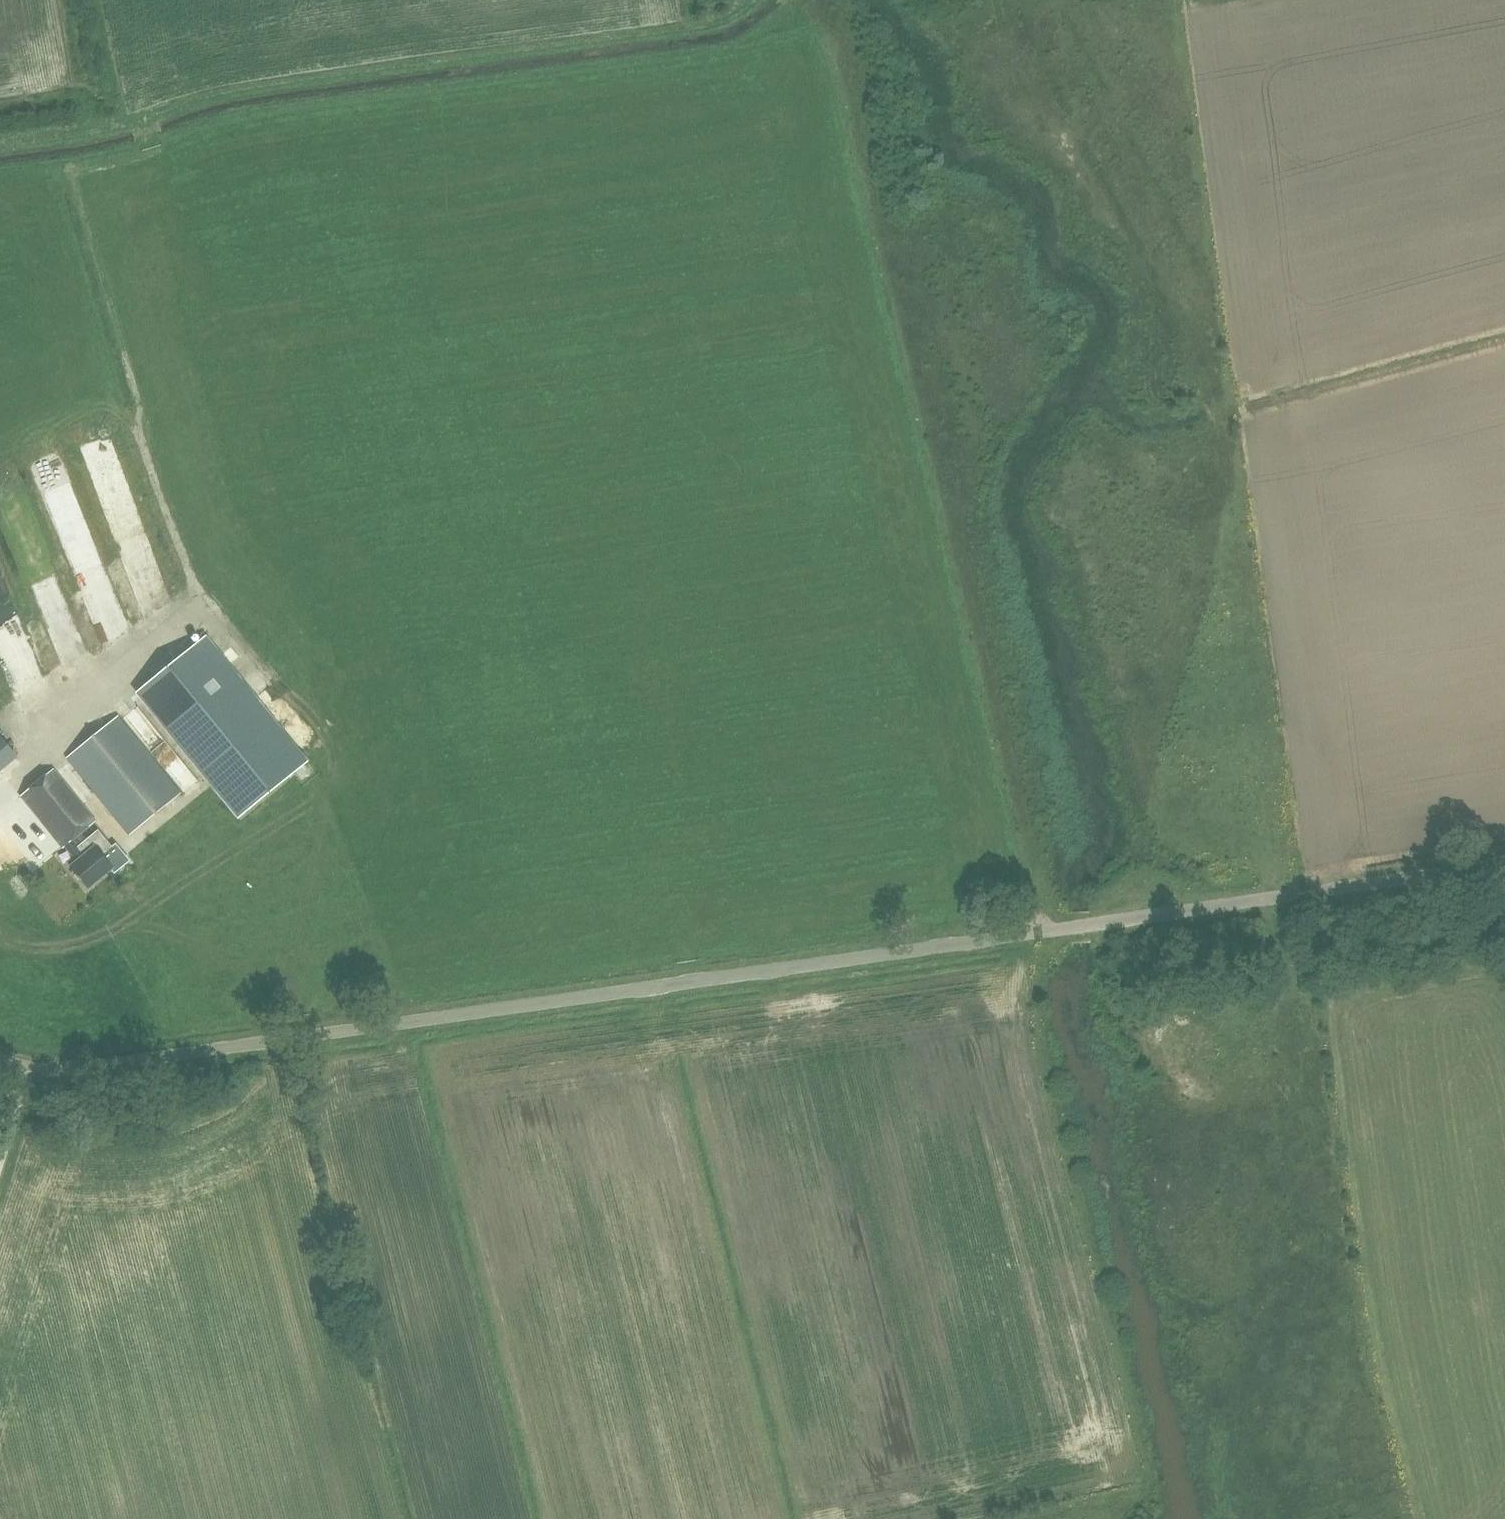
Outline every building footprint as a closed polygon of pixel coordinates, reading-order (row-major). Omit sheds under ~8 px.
[(203,639),(138,691),(239,816),(304,763),(203,639)] [(130,834),(180,793),(117,717),(67,757),(130,834)] [(16,758),(0,739),(0,771),(16,758)] [(77,846),(72,840),(95,821),(53,769),(20,796),(62,848),(64,846),(76,862),(70,868),(87,888),(110,868),(100,857),(111,847),(96,830),(77,846)]
